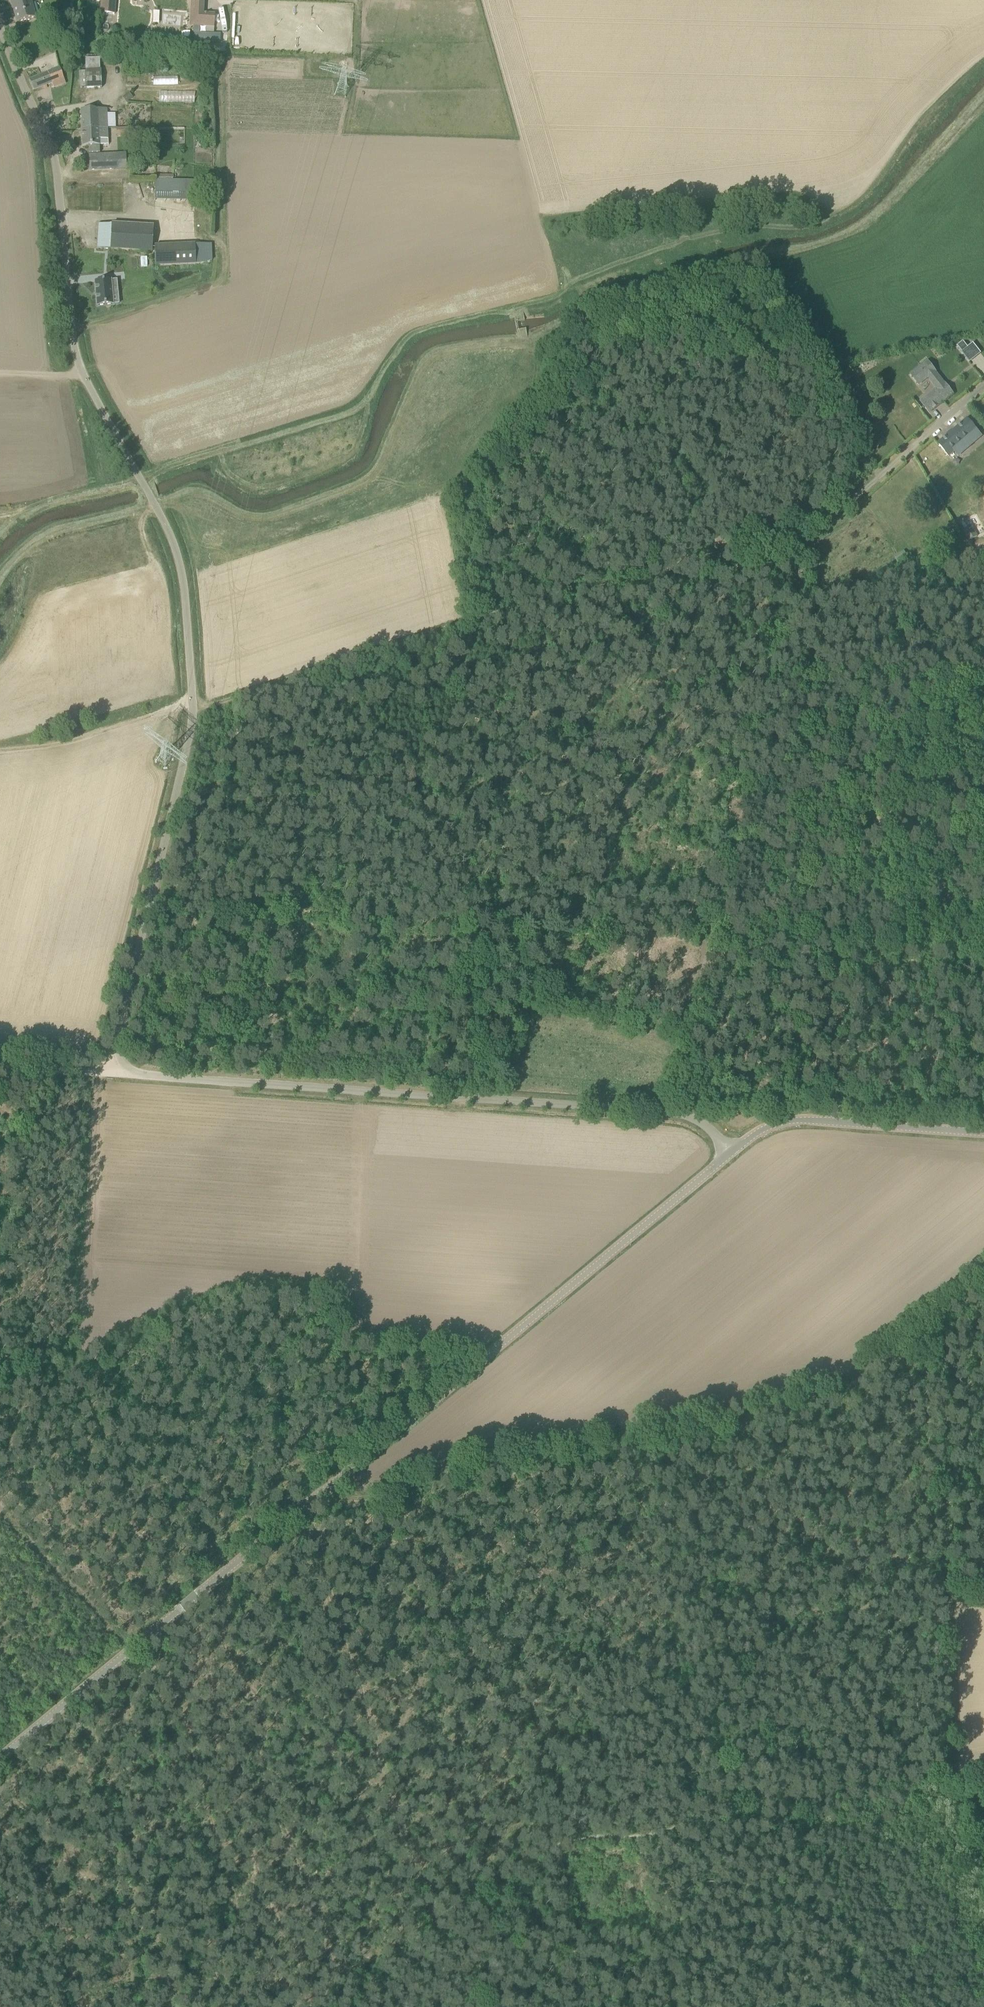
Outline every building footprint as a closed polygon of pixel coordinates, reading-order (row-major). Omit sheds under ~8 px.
[(27,20),(35,17),(30,0),(11,0),(17,23),(27,20)] [(100,13),(114,14),(115,0),(102,0),(100,13)] [(191,15),(193,15),(193,26),(214,27),(216,13),(205,12),(206,0),(191,0),(191,15)] [(195,32),(194,41),(208,41),(209,33),(195,32)] [(85,70),(86,87),(86,89),(102,89),(102,70),(85,70)] [(48,73),(29,80),(33,90),(52,83),(48,73)] [(177,75),(153,76),(153,84),(177,83),(177,75)] [(192,92),(160,91),(160,101),(192,102),(192,92)] [(81,110),(83,146),(83,147),(89,147),(89,154),(100,154),(100,146),(108,146),(107,109),(81,110)] [(114,171),(113,156),(89,157),(90,171),(114,171)] [(154,180),(154,200),(195,201),(195,180),(154,180)] [(154,227),(112,224),(111,224),(98,224),(97,248),(110,249),(152,252),(154,227)] [(213,260),(212,244),(195,245),(196,265),(212,261),(213,260)] [(109,274),(87,277),(89,301),(105,299),(104,290),(110,289),(109,274)] [(526,328),(519,329),(520,337),(527,336),(526,328)] [(963,342),(958,347),(963,353),(968,348),(963,342)] [(936,372),(928,362),(911,376),(919,386),(928,378),(937,388),(938,390),(939,391),(946,385),(946,384),(945,385),(935,372),(936,372)] [(943,401),(937,393),(936,392),(922,403),(929,413),(943,401)] [(967,419),(966,420),(938,443),(949,457),(956,452),(955,450),(969,440),(972,444),(981,436),(967,419)] [(899,565),(909,559),(904,551),(894,557),(899,565)]
